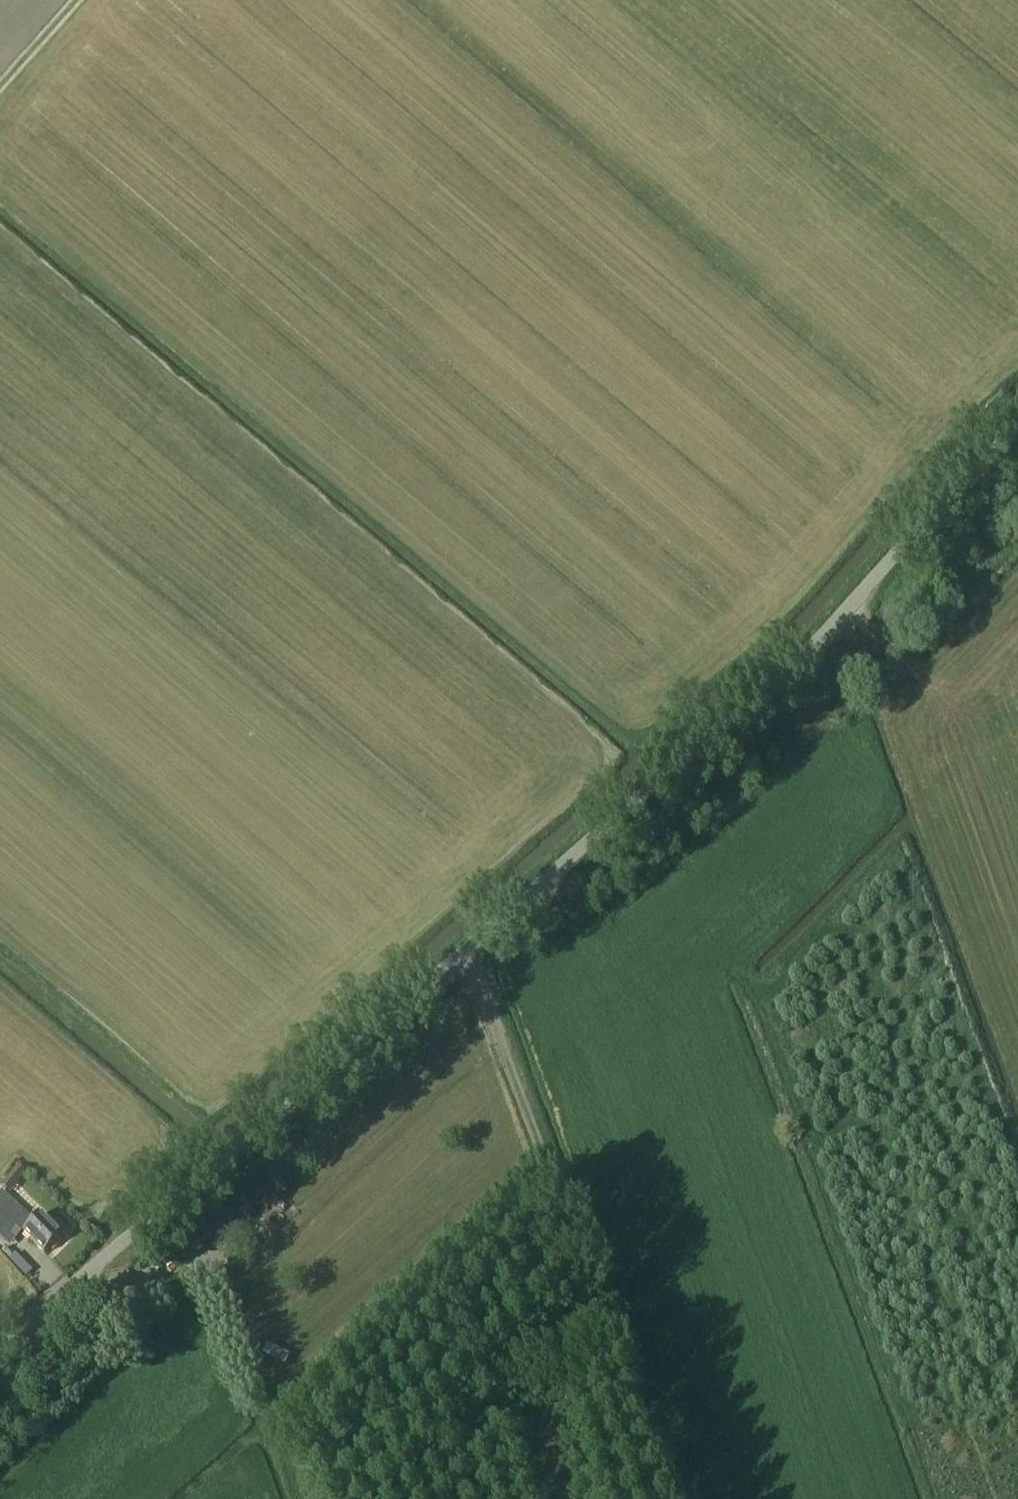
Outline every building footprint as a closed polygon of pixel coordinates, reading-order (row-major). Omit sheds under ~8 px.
[(24,1233),(45,1255),(63,1238),(42,1216),(33,1225),(0,1193),(0,1243),(7,1250),(24,1233)] [(114,1291),(134,1288),(136,1303),(171,1297),(166,1264),(111,1273),(114,1291)] [(270,1344),(265,1355),(290,1364),(294,1354),(270,1344)]
